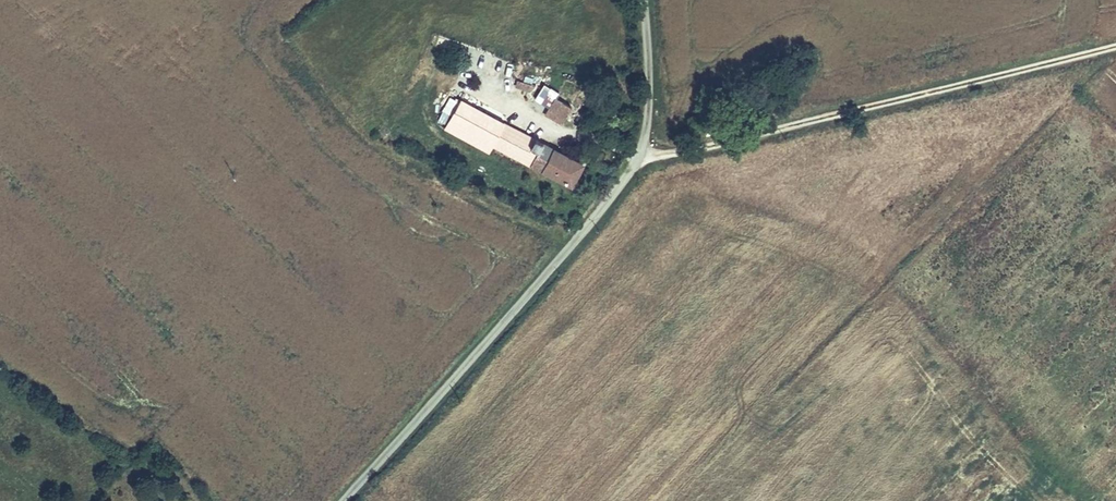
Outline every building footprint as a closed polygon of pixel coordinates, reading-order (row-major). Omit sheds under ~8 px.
[(529,93),(532,86),(519,81),(516,88),(529,93)] [(582,89),(566,81),(546,115),(561,124),(582,89)] [(583,164),(460,101),(444,129),(488,151),(490,146),(572,186),(583,164)]
